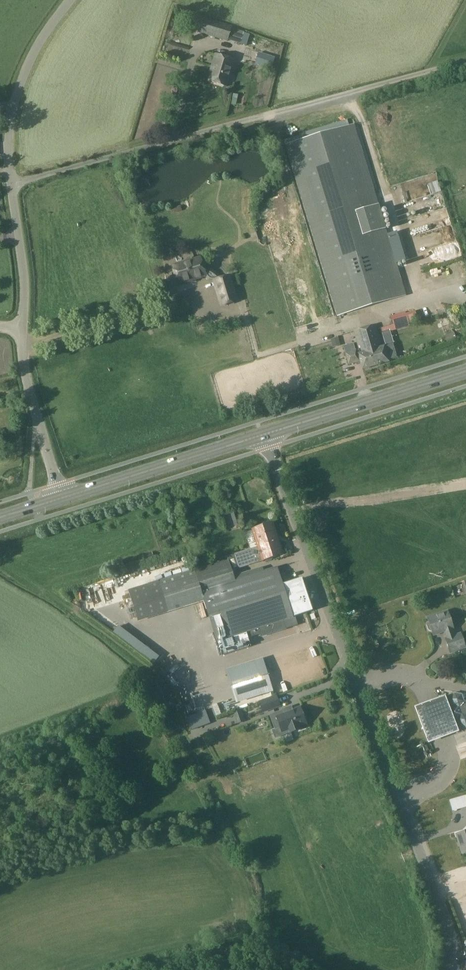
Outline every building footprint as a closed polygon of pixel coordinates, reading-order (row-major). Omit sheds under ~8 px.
[(227,42),(231,29),(232,27),(199,17),(195,31),(227,42)] [(258,53),(255,64),(271,70),(275,58),(258,53)] [(211,71),(208,81),(225,87),(233,60),(215,55),(210,71),(211,71)] [(193,120),(196,115),(188,110),(185,115),(193,120)] [(354,125),(312,138),(286,146),(337,316),(405,295),(354,125)] [(426,192),(435,190),(433,180),(424,182),(426,192)] [(426,202),(432,209),(438,204),(432,197),(426,202)] [(412,237),(418,262),(438,257),(436,252),(442,250),(440,244),(453,241),(449,227),(412,237)] [(396,232),(387,235),(396,263),(405,260),(396,232)] [(205,276),(202,266),(199,258),(192,260),(191,259),(190,258),(189,258),(187,259),(186,260),(186,261),(186,262),(173,266),(175,271),(173,272),(172,273),(172,275),(173,277),(174,278),(175,279),(177,279),(179,284),(205,276)] [(229,276),(222,278),(213,281),(221,306),(236,301),(229,276)] [(405,313),(389,317),(392,325),(393,324),(395,331),(409,326),(405,313)] [(375,325),(354,332),(359,350),(360,354),(358,355),(360,361),(360,362),(362,369),(372,367),(388,362),(388,361),(384,346),(382,347),(375,325)] [(338,338),(331,340),(332,345),(333,347),(340,345),(339,343),(338,338)] [(353,344),(343,346),(346,353),(345,354),(348,364),(348,365),(355,363),(360,362),(360,361),(358,355),(360,354),(359,350),(355,351),(353,344)] [(312,379),(301,381),(303,389),(313,388),(312,379)] [(236,511),(230,513),(232,520),(239,518),(236,511)] [(270,561),(272,558),(282,555),(272,524),(252,530),(258,548),(234,555),(239,568),(265,560),(266,562),(270,561)] [(231,571),(228,560),(127,592),(138,624),(203,602),(217,642),(264,627),(267,635),(285,629),(283,622),(282,622),(281,621),(292,617),(291,616),(293,615),(294,617),(311,611),(301,579),(283,585),(283,586),(284,586),(282,587),(282,586),(276,568),(234,581),(232,575),(231,571)] [(465,594),(465,579),(450,583),(454,597),(465,594)] [(427,618),(429,622),(427,623),(426,625),(428,630),(430,631),(432,631),(433,635),(445,631),(447,638),(445,639),(448,648),(463,643),(460,634),(454,636),(451,629),(452,629),(446,612),(427,618)] [(161,655),(155,657),(158,666),(164,665),(161,655)] [(292,656),(287,659),(292,666),(297,662),(292,656)] [(207,659),(197,661),(199,670),(208,668),(207,659)] [(448,709),(446,712),(449,719),(454,719),(456,720),(459,727),(465,728),(465,709),(463,701),(461,694),(453,693),(448,699),(451,706),(449,708),(448,709)] [(258,702),(262,713),(280,706),(276,695),(258,702)] [(420,706),(414,709),(428,745),(434,743),(459,734),(454,719),(449,719),(446,712),(448,709),(449,708),(445,698),(420,706)] [(280,727),(282,733),(289,730),(290,733),(299,729),(298,727),(306,724),(300,707),(291,711),(290,708),(291,707),(282,710),(282,711),(270,715),(275,729),(280,727)] [(245,721),(241,709),(233,712),(237,724),(245,721)] [(205,712),(186,718),(192,731),(210,724),(205,712)] [(456,834),(462,854),(465,853),(465,856),(465,831),(456,834)]
